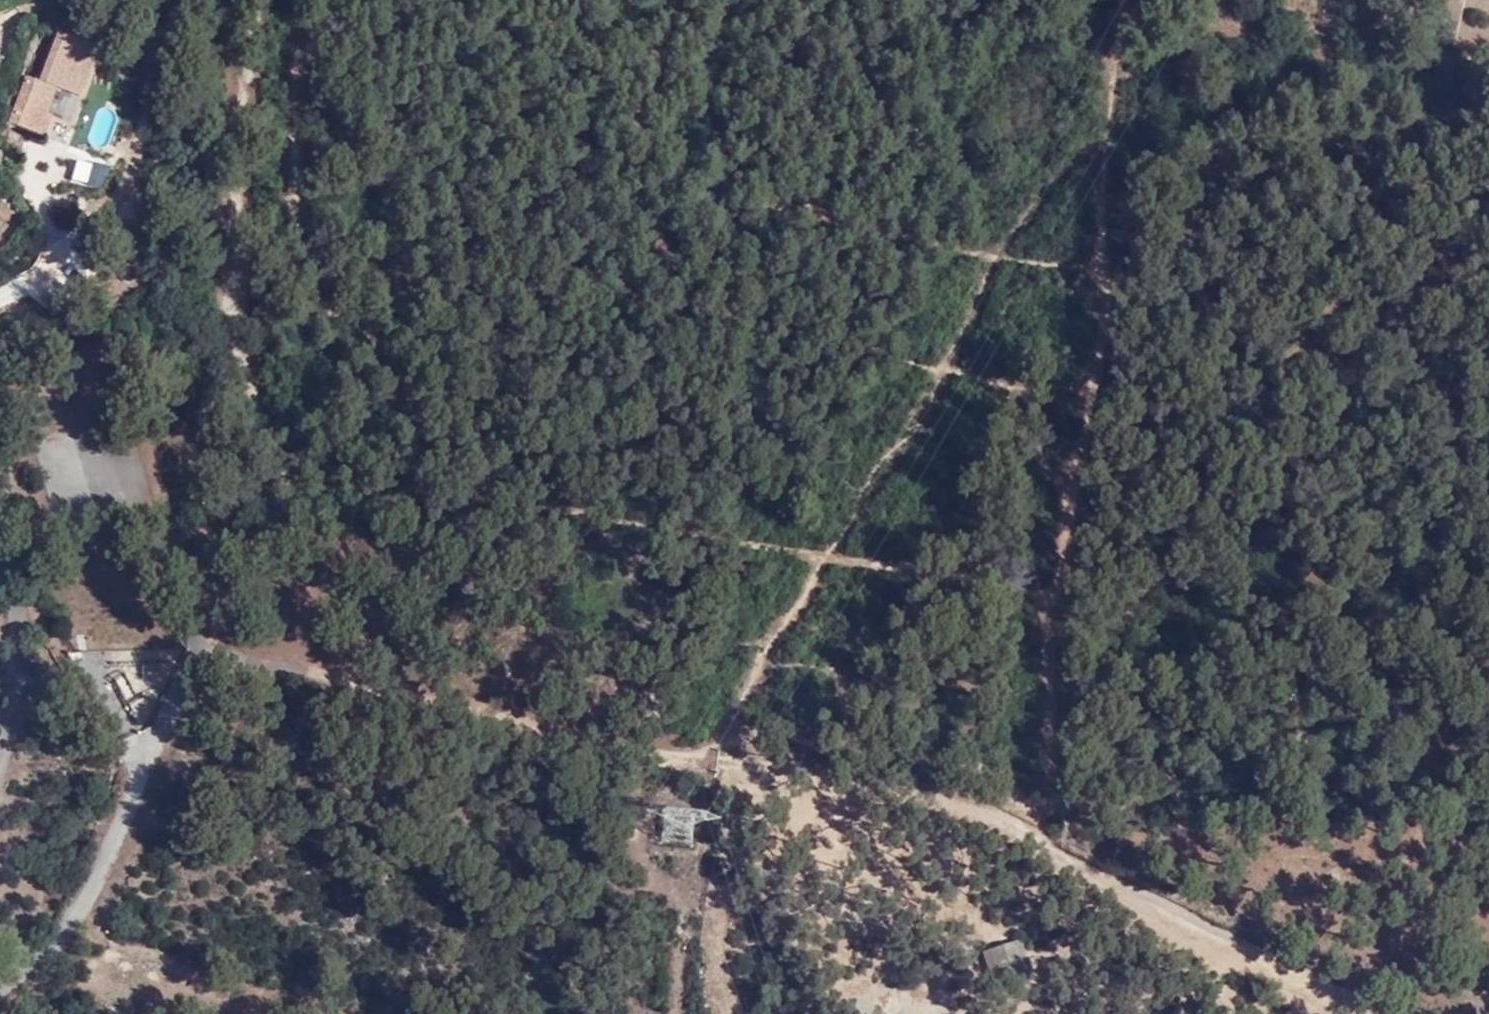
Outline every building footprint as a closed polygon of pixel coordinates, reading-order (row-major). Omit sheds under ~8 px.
[(25,76),(7,123),(48,138),(62,92),(80,39),(57,31),(38,81),(25,76)] [(995,955),(991,959),(989,969),(994,979),(1001,983),(1011,983),(1017,981),(1020,977),(1023,972),(1023,967),(1022,961),(1019,956),(1015,952),(1009,950),(1000,951),(995,955)] [(852,986),(852,1013),(941,1013),(941,983),(852,986)]
